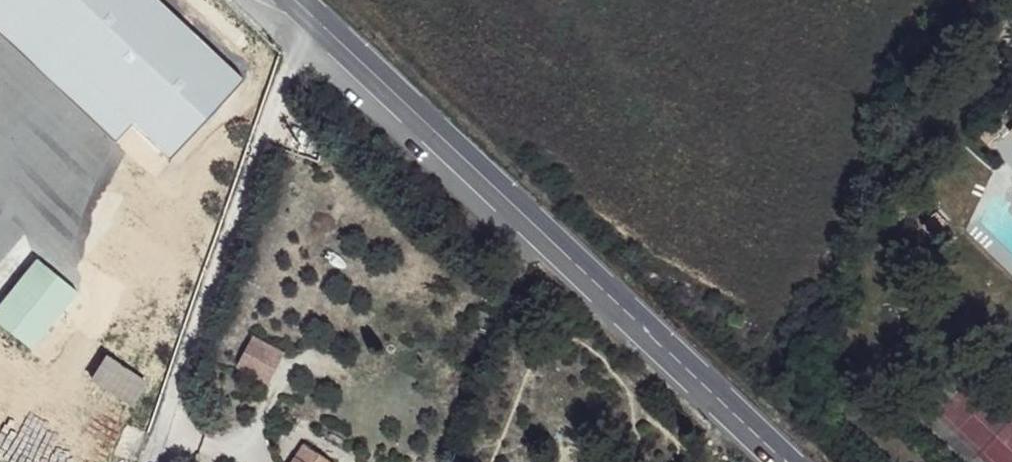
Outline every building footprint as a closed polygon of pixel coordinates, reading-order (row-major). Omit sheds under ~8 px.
[(160,0),(0,0),(0,34),(116,142),(132,124),(169,158),(244,79),(160,0)] [(990,145),(994,149),(1005,138),(1001,134),(990,145)] [(924,227),(933,236),(944,226),(934,216),(924,227)] [(36,261),(0,308),(0,324),(31,348),(76,291),(36,261)] [(272,380),(285,346),(248,332),(234,366),(272,380)] [(108,357),(93,378),(132,404),(147,383),(108,357)] [(304,432),(286,461),(329,461),(335,452),(304,432)]
